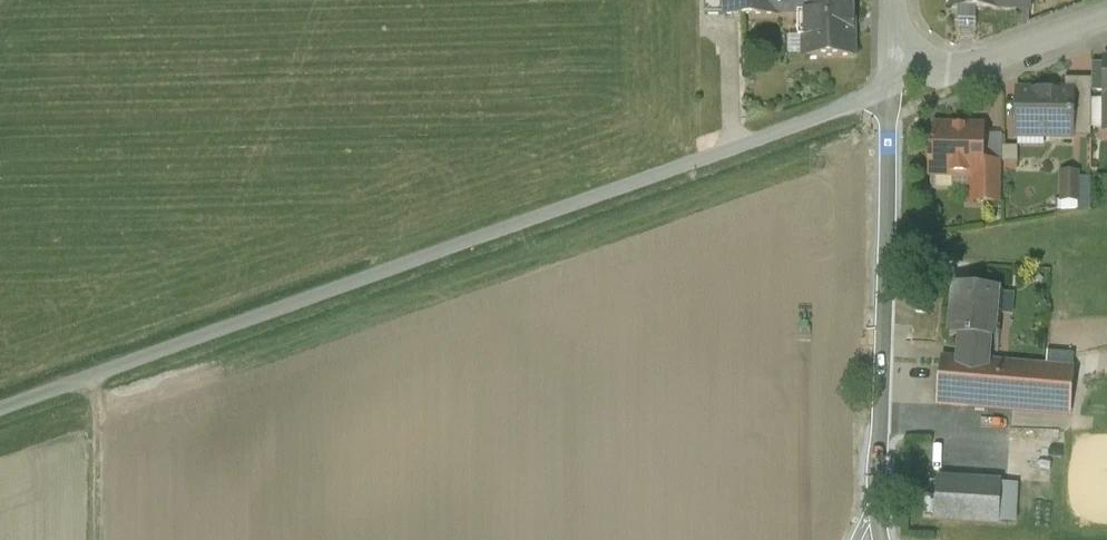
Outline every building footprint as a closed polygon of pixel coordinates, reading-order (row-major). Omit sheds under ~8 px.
[(723,15),(775,15),(775,0),(723,0),(723,15)] [(775,13),(804,11),(805,58),(854,58),(853,0),(775,0),(775,13)] [(953,8),(996,9),(995,7),(992,7),(992,0),(953,0),(953,8)] [(992,7),(995,7),(996,9),(1029,10),(1029,0),(992,0),(992,7)] [(1105,64),(1092,64),(1091,80),(1091,93),(1105,93),(1105,64)] [(1091,80),(1065,80),(1065,92),(1072,92),(1072,138),(1091,138),(1091,93),(1091,80)] [(1065,92),(1018,92),(1017,138),(1072,138),(1072,92),(1065,92)] [(983,128),(936,128),(935,151),(931,151),(931,176),(970,176),(970,183),(977,182),(977,204),(1001,204),(1001,164),(982,164),(983,128)] [(1004,159),(1003,135),(991,136),(992,160),(1004,159)] [(1078,175),(1062,175),(1062,201),(1077,201),(1078,175)] [(997,291),(953,287),(949,336),(960,337),(958,362),(986,364),(988,340),(993,340),(997,291)] [(958,362),(940,361),(937,406),(1070,416),(1073,372),(986,364),(958,362)] [(1000,484),(938,481),(936,520),(998,524),(1000,484)]
